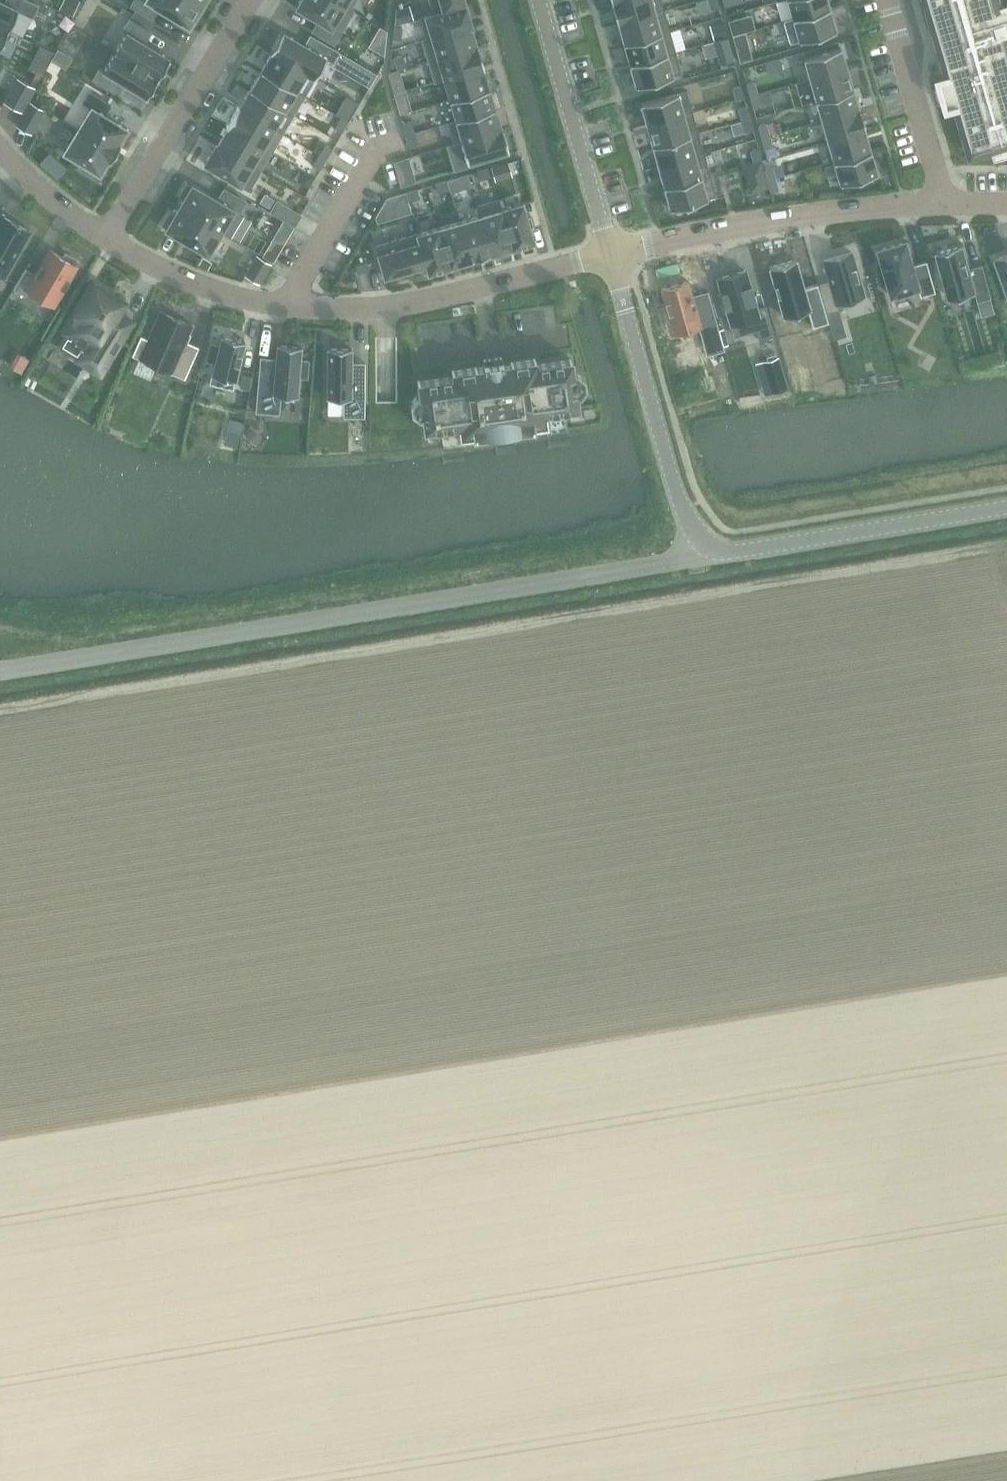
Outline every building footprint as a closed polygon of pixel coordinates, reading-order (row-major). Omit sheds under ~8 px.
[(33,16),(38,5),(29,0),(6,0),(5,3),(0,0),(0,25),(8,29),(18,9),(33,16)] [(62,10),(74,16),(82,2),(79,0),(67,0),(62,10)] [(131,5),(136,8),(152,18),(158,8),(147,0),(134,0),(131,5)] [(158,8),(189,26),(203,4),(196,0),(147,0),(158,8)] [(296,7),(318,21),(313,31),(334,43),(353,10),(336,0),(300,0),(296,7)] [(353,10),(354,9),(349,7),(354,0),(336,0),(353,10)] [(464,0),(428,0),(432,13),(421,17),(421,18),(466,5),(464,0)] [(611,2),(617,23),(664,10),(661,0),(618,0),(611,2)] [(718,7),(716,0),(708,0),(710,9),(718,7)] [(783,20),(783,21),(784,21),(829,8),(827,0),(787,0),(793,18),(783,20)] [(948,74),(940,76),(941,80),(942,82),(943,85),(947,99),(949,105),(956,103),(971,155),(997,147),(998,152),(1006,149),(1006,1),(1003,2),(1002,0),(926,0),(948,74)] [(395,9),(394,26),(412,20),(407,5),(395,9)] [(423,40),(470,26),(472,26),(466,5),(421,18),(427,37),(422,39),(423,40)] [(829,8),(784,21),(790,43),(835,30),(829,8)] [(664,10),(617,23),(617,24),(619,23),(624,43),(670,31),(664,10)] [(740,17),(729,21),(733,36),(740,33),(744,32),(740,17)] [(123,30),(127,33),(144,42),(150,32),(129,19),(123,30)] [(722,22),(710,25),(714,40),(727,37),(723,25),(722,22)] [(8,29),(0,25),(0,46),(8,29)] [(394,26),(393,37),(401,38),(402,26),(394,26)] [(470,26),(423,40),(428,59),(476,45),(470,26)] [(314,77),(326,57),(282,31),(270,51),(271,52),(306,73),(314,77)] [(670,31),(624,43),(630,64),(676,51),(670,31)] [(158,77),(170,58),(144,42),(127,33),(115,52),(158,77)] [(740,33),(733,36),(736,47),(744,45),(740,33)] [(714,40),(701,44),(704,56),(718,52),(721,64),(733,60),(730,49),(727,37),(714,40)] [(476,45),(428,59),(435,82),(444,79),(483,68),(484,67),(477,45),(476,45)] [(840,47),(804,57),(810,79),(846,68),(840,47)] [(58,49),(51,61),(66,70),(73,58),(58,49)] [(676,51),(630,64),(636,86),(682,73),(676,51)] [(115,52),(104,70),(120,81),(146,97),(158,77),(115,52)] [(304,95),(296,90),(304,75),(306,73),(271,52),(261,70),(304,95)] [(405,66),(401,55),(394,57),(397,69),(405,66)] [(114,91),(120,81),(104,70),(100,68),(93,79),(114,91)] [(444,79),(450,100),(489,88),(483,68),(444,79)] [(846,68),(810,79),(816,99),(852,89),(846,68)] [(367,69),(359,82),(368,88),(371,83),(376,74),(367,69)] [(399,69),(389,72),(389,76),(393,93),(401,91),(405,90),(399,69)] [(292,115),(304,95),(261,70),(249,89),(284,110),(292,115)] [(3,102),(21,112),(35,87),(17,77),(3,102)] [(746,84),(749,95),(757,93),(754,81),(746,84)] [(732,88),(736,99),(744,97),(740,85),(732,88)] [(450,100),(456,120),(495,108),(489,88),(450,100)] [(244,99),(239,107),(274,127),(284,110),(249,89),(244,99)] [(852,89),(816,99),(822,120),(860,109),(859,108),(858,109),(852,89)] [(401,91),(393,93),(397,105),(400,114),(411,110),(405,90),(401,91)] [(686,90),(641,102),(647,124),(692,111),(686,90)] [(83,102),(91,107),(104,115),(110,104),(108,103),(90,92),(83,102)] [(749,95),(753,107),(761,105),(757,93),(749,95)] [(345,96),(335,114),(341,117),(348,121),(354,111),(358,104),(345,96)] [(44,109),(30,101),(23,113),(17,126),(30,133),(44,109)] [(274,127),(239,107),(238,106),(227,124),(271,150),(282,132),(274,127)] [(738,108),(742,120),(749,118),(746,106),(738,108)] [(78,129),(115,152),(121,143),(118,142),(127,128),(104,115),(91,107),(78,129)] [(500,128),(495,108),(456,120),(462,139),(500,128)] [(860,109),(822,120),(828,141),(866,130),(860,109)] [(692,111),(647,124),(653,145),(698,132),(692,111)] [(348,121),(341,117),(335,128),(342,132),(348,121)] [(742,120),(745,132),(753,129),(749,118),(742,120)] [(410,121),(402,123),(406,134),(413,132),(410,121)] [(758,125),(761,137),(769,135),(766,123),(758,125)] [(227,127),(217,144),(260,169),(271,150),(227,124),(226,126),(227,127)] [(462,139),(460,140),(467,162),(509,150),(502,128),(500,128),(462,139)] [(78,129),(64,152),(82,162),(79,167),(91,174),(94,170),(99,173),(108,160),(110,161),(115,152),(78,129)] [(866,130),(828,141),(834,162),(870,151),(864,131),(866,131),(866,130)] [(413,132),(406,134),(409,146),(417,144),(413,132)] [(698,132),(653,145),(658,166),(704,153),(698,132)] [(761,137),(764,149),(772,146),(769,135),(761,137)] [(259,171),(260,169),(217,144),(216,143),(204,163),(230,178),(240,184),(251,166),(259,171)] [(332,148),(325,144),(319,155),(326,159),(332,148)] [(750,150),(753,162),(761,159),(758,148),(750,150)] [(870,151),(834,162),(840,183),(876,173),(870,151)] [(50,153),(41,163),(57,178),(66,167),(50,153)] [(704,153),(658,166),(664,187),(710,174),(704,153)] [(326,159),(319,155),(313,165),(320,169),(326,159)] [(408,157),(394,161),(398,174),(402,186),(409,183),(415,182),(408,157)] [(507,162),(491,167),(495,181),(511,176),(507,162)] [(762,162),(744,167),(752,194),(770,189),(767,180),(764,168),(762,162)] [(764,168),(767,180),(775,178),(772,166),(764,168)] [(479,178),(490,175),(488,168),(477,171),(479,178)] [(307,173),(302,182),(310,187),(315,177),(307,173)] [(710,174),(664,187),(670,208),(716,195),(710,174)] [(459,176),(447,180),(449,187),(450,193),(462,189),(459,176)] [(770,189),(770,192),(778,190),(775,178),(767,180),(770,189)] [(437,191),(449,187),(447,180),(435,183),(437,191)] [(229,236),(243,214),(239,211),(245,201),(224,189),(218,199),(192,184),(191,186),(187,183),(180,195),(184,198),(179,206),(229,236)] [(419,196),(417,189),(405,192),(408,200),(419,196)] [(405,192),(394,195),(400,214),(411,211),(408,200),(405,192)] [(491,253),(512,247),(498,200),(477,206),(491,253)] [(512,247),(534,241),(530,228),(534,227),(531,214),(526,216),(522,202),(501,209),(499,200),(498,200),(512,247)] [(277,201),(271,210),(295,224),(301,215),(277,201)] [(179,206),(174,215),(169,212),(162,224),(166,227),(165,229),(208,254),(221,232),(229,237),(229,236),(179,206)] [(479,215),(459,221),(471,260),(491,253),(477,206),(476,206),(479,215)] [(1,215),(0,216),(0,274),(5,277),(30,231),(1,215)] [(450,266),(471,260),(459,221),(438,227),(450,266)] [(418,233),(429,272),(450,266),(438,227),(437,227),(437,228),(418,233)] [(429,272),(418,233),(416,233),(416,234),(375,246),(384,277),(425,264),(427,272),(429,272)] [(216,250),(242,260),(248,246),(222,236),(216,250)] [(877,249),(890,295),(919,287),(921,296),(936,292),(927,261),(914,265),(907,241),(877,249)] [(963,243),(937,250),(950,298),(976,291),(979,300),(991,297),(982,265),(970,269),(963,243)] [(36,273),(25,267),(13,288),(25,295),(28,289),(54,305),(77,265),(74,263),(76,259),(65,252),(63,256),(50,249),(36,273)] [(829,282),(818,285),(826,312),(839,308),(838,302),(864,295),(851,251),(834,257),(823,260),(829,282)] [(257,254),(245,275),(259,283),(271,262),(257,254)] [(995,258),(1006,291),(1006,254),(1005,254),(995,258)] [(797,255),(766,263),(781,315),(810,307),(815,325),(828,321),(826,312),(818,285),(817,284),(806,287),(797,255)] [(202,256),(198,263),(207,268),(211,261),(202,256)] [(366,263),(355,267),(357,274),(369,271),(366,263)] [(744,270),(718,277),(722,292),(718,293),(722,308),(727,307),(731,323),(753,317),(756,329),(759,339),(773,335),(765,306),(756,308),(753,300),(755,300),(750,284),(749,284),(744,270)] [(692,279),(664,286),(677,334),(703,326),(707,338),(722,334),(709,291),(696,295),(692,279)] [(95,282),(65,332),(85,345),(83,349),(81,347),(79,350),(81,352),(77,359),(100,374),(132,321),(117,313),(125,300),(95,282)] [(140,335),(132,354),(185,377),(199,346),(185,340),(192,325),(159,310),(147,338),(140,335)] [(232,389),(244,339),(221,334),(219,345),(211,343),(207,360),(215,362),(210,383),(232,389)] [(19,355),(31,363),(39,349),(28,342),(19,355)] [(259,357),(255,412),(256,412),(279,413),(280,396),(297,397),(299,377),(307,377),(308,361),(300,360),(301,346),(278,345),(277,358),(259,357)] [(351,348),(328,348),(327,398),(344,398),(344,416),(364,417),(364,366),(351,366),(351,348)] [(386,401),(374,401),(374,428),(424,428),(544,410),(579,405),(576,392),(573,371),(571,357),(536,363),(535,357),(503,362),(484,365),(452,370),(453,375),(417,381),(395,381),(395,401),(386,401)] [(778,357),(763,362),(772,392),(787,388),(778,357)] [(244,373),(241,387),(250,388),(253,375),(244,373)] [(229,419),(226,431),(239,434),(242,422),(229,419)] [(253,428),(247,436),(257,443),(263,436),(253,428)]
